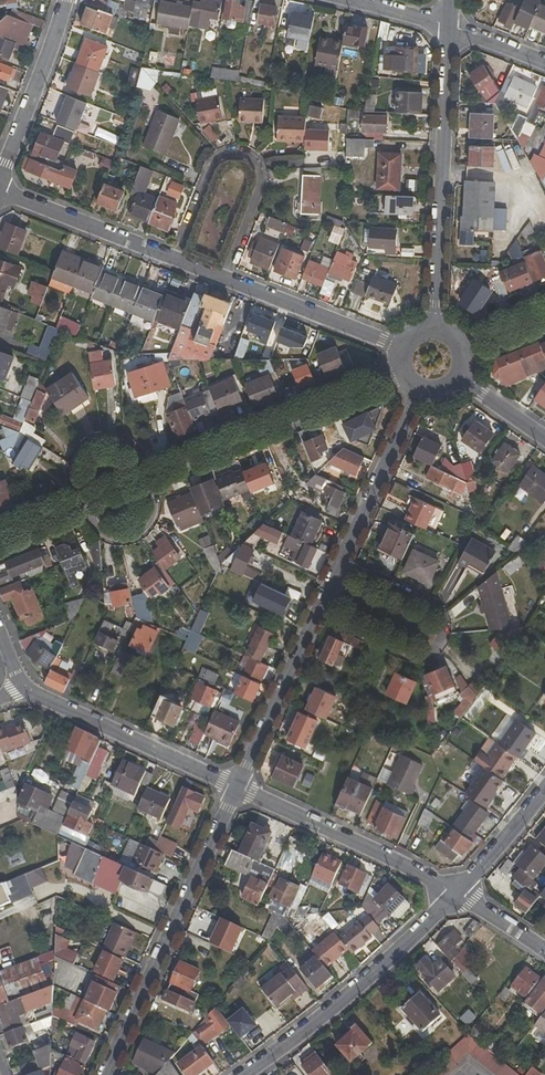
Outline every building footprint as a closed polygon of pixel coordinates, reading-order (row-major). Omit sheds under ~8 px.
[(18,6),(17,0),(0,0),(0,8),(18,6)] [(101,0),(85,0),(84,3),(105,11),(121,18),(125,8),(119,6),(120,4),(109,0),(108,0),(107,2),(101,0)] [(146,19),(149,0),(148,0),(138,0),(134,16),(146,19)] [(201,3),(194,2),(193,7),(189,26),(204,28),(205,18),(218,20),(221,1),(213,0),(202,0),(201,3)] [(224,18),(242,21),(245,7),(238,6),(239,1),(231,0),(227,0),(224,18)] [(248,26),(253,1),(248,0),(246,0),(245,7),(242,21),(242,25),(248,26)] [(537,0),(525,0),(521,10),(515,23),(529,30),(531,27),(540,5),(541,2),(537,0)] [(189,31),(189,26),(193,7),(161,1),(159,12),(152,11),(150,24),(189,31)] [(505,25),(504,27),(512,31),(515,23),(521,10),(507,3),(498,21),(505,25)] [(544,33),(544,7),(540,5),(531,27),(544,33)] [(273,25),(274,26),(278,9),(262,6),(259,23),(265,24),(265,29),(271,30),(273,25)] [(110,28),(116,30),(121,18),(105,11),(104,13),(87,7),(80,24),(108,34),(110,28)] [(46,21),(13,9),(11,16),(32,24),(43,29),(46,21)] [(293,48),(308,51),(314,16),(293,12),(288,37),(295,38),(293,48)] [(0,22),(0,36),(21,44),(23,45),(32,24),(11,16),(9,15),(0,22)] [(378,39),(394,42),(398,26),(382,22),(378,39)] [(358,28),(349,27),(346,26),(344,41),(343,46),(359,48),(359,46),(365,47),(369,28),(358,26),(358,28)] [(10,58),(14,48),(19,50),(21,44),(0,36),(0,54),(10,58)] [(338,69),(343,46),(344,41),(320,37),(315,65),(338,69)] [(107,47),(87,39),(78,64),(98,72),(107,47)] [(383,70),(418,71),(418,49),(396,48),(396,55),(383,55),(383,70)] [(149,59),(157,61),(158,53),(150,52),(149,59)] [(507,62),(495,88),(501,91),(508,76),(513,65),(507,62)] [(9,83),(9,81),(14,69),(0,63),(0,79),(9,83)] [(71,88),(90,95),(99,72),(98,72),(78,64),(75,73),(77,73),(71,88)] [(158,73),(173,75),(173,72),(144,67),(141,67),(156,83),(158,73)] [(211,77),(224,79),(238,81),(239,76),(240,71),(213,67),(211,77)] [(491,79),(483,67),(470,75),(478,88),(491,79)] [(72,72),(66,86),(71,88),(77,73),(75,73),(72,72)] [(238,81),(268,88),(269,82),(239,76),(238,81)] [(513,78),(508,76),(501,91),(506,94),(513,78)] [(513,78),(506,94),(501,91),(499,95),(495,103),(502,114),(513,101),(527,107),(536,87),(514,77),(513,78)] [(493,82),(491,79),(478,88),(479,90),(478,90),(481,96),(485,93),(483,89),(493,82)] [(283,92),(300,96),(301,89),(284,85),(283,92)] [(1,109),(9,89),(0,86),(0,109),(1,109)] [(155,101),(158,92),(138,87),(136,96),(155,101)] [(544,87),(537,103),(541,106),(544,108),(544,107),(544,87)] [(398,91),(398,113),(419,114),(420,92),(398,91)] [(491,91),(487,99),(495,103),(499,95),(491,91)] [(375,112),(377,95),(368,94),(364,112),(375,112)] [(57,123),(76,130),(86,103),(67,95),(57,123)] [(201,124),(223,119),(219,98),(197,102),(201,124)] [(263,99),(241,99),(240,119),(246,119),(247,122),(262,122),(263,99)] [(541,106),(537,103),(535,103),(526,122),(532,125),(541,106)] [(323,109),(310,105),(307,116),(321,119),(323,109)] [(348,120),(359,120),(360,111),(348,108),(348,120)] [(165,154),(180,119),(158,110),(143,146),(165,154)] [(472,114),(471,139),(493,139),(493,115),(472,114)] [(114,122),(123,126),(126,119),(116,115),(114,122)] [(293,142),(306,142),(307,117),(279,116),(278,137),(293,138),(293,142)] [(362,132),(366,133),(366,140),(375,140),(383,140),(383,133),(386,133),(387,116),(363,116),(362,132)] [(535,127),(532,125),(526,122),(518,140),(522,148),(529,139),(535,127)] [(42,134),(33,155),(54,163),(56,159),(63,142),(69,143),(74,132),(57,125),(52,138),(42,134)] [(213,142),(219,137),(209,125),(203,130),(213,142)] [(326,140),(314,139),(314,141),(314,152),(313,160),(325,160),(326,140)] [(374,148),(375,140),(366,140),(347,139),(346,156),(365,157),(365,148),(374,148)] [(471,147),(470,166),(494,167),(495,148),(471,147)] [(379,187),(399,188),(401,155),(381,154),(379,187)] [(544,177),(544,166),(542,161),(538,155),(530,161),(534,169),(543,182),(544,177)] [(104,164),(97,156),(91,162),(99,170),(104,164)] [(28,167),(31,159),(27,157),(23,165),(28,167)] [(62,171),(54,167),(31,159),(28,167),(27,170),(58,182),(62,171)] [(62,171),(65,165),(66,162),(56,159),(54,163),(54,167),(62,171)] [(510,168),(534,169),(530,161),(510,160),(510,168)] [(71,187),(78,170),(65,165),(62,171),(58,182),(71,187)] [(149,223),(158,198),(144,192),(152,171),(141,167),(130,194),(137,196),(130,212),(142,216),(141,220),(149,223)] [(322,176),(321,176),(321,167),(305,168),(304,174),(303,175),(302,213),(320,214),(322,176)] [(508,209),(494,209),(495,183),(466,182),(465,217),(461,217),(460,245),(474,246),(475,230),(507,231),(508,209)] [(124,191),(105,184),(98,202),(117,209),(124,191)] [(48,187),(46,194),(53,196),(55,190),(48,187)] [(158,198),(149,223),(167,230),(177,204),(159,196),(158,198)] [(408,215),(412,215),(413,197),(389,196),(388,214),(399,214),(399,218),(408,219),(408,215)] [(264,224),(284,232),(288,224),(267,215),(264,224)] [(326,221),(341,227),(343,221),(328,216),(326,221)] [(522,233),(524,237),(534,233),(530,221),(522,233)] [(27,231),(7,224),(0,240),(0,246),(19,253),(27,231)] [(386,249),(386,255),(413,257),(413,249),(396,248),(396,230),(365,229),(364,244),(369,245),(370,248),(382,249),(386,249)] [(253,257),(251,263),(269,269),(279,245),(261,238),(259,243),(254,241),(249,255),(253,257)] [(504,269),(502,261),(497,267),(502,279),(503,282),(505,281),(508,291),(526,284),(530,295),(538,292),(534,282),(524,258),(517,240),(509,251),(515,264),(504,269)] [(296,279),(305,256),(284,248),(275,271),(296,279)] [(53,278),(74,285),(83,261),(70,256),(71,254),(63,251),(55,271),(53,278)] [(352,260),(353,257),(337,251),(333,260),(329,273),(337,276),(336,279),(342,282),(343,279),(349,281),(358,262),(352,260)] [(542,251),(524,258),(534,282),(544,278),(544,259),(542,251)] [(324,256),(321,264),(310,259),(302,279),(323,287),(326,280),(329,273),(333,260),(324,256)] [(0,260),(0,306),(1,306),(5,298),(2,297),(7,284),(14,287),(21,268),(0,260)] [(74,285),(94,293),(103,271),(104,267),(95,263),(95,265),(83,261),(74,285)] [(94,293),(92,297),(113,305),(123,281),(110,276),(110,274),(103,271),(94,293)] [(397,285),(374,276),(370,284),(367,294),(390,304),(397,285)] [(365,298),(367,294),(370,284),(358,279),(353,293),(365,298)] [(493,282),(499,297),(508,293),(503,282),(502,279),(493,282)] [(330,296),(335,283),(326,280),(323,287),(321,292),(330,296)] [(31,302),(41,306),(48,288),(32,281),(27,294),(33,297),(31,302)] [(129,311),(133,312),(143,287),(134,283),(134,285),(123,281),(113,305),(129,311)] [(460,303),(477,314),(491,292),(475,282),(460,303)] [(138,314),(154,320),(163,297),(151,292),(152,290),(143,287),(133,312),(138,314)] [(170,294),(171,292),(166,290),(163,297),(154,320),(181,330),(191,302),(170,294)] [(191,302),(192,300),(171,292),(170,294),(191,302)] [(197,360),(211,360),(231,306),(195,293),(192,300),(191,302),(181,330),(172,353),(168,360),(197,360)] [(12,332),(19,313),(3,307),(3,309),(0,308),(0,336),(2,337),(5,329),(12,332)] [(254,314),(248,328),(245,327),(241,337),(247,340),(250,332),(255,334),(253,338),(266,343),(260,359),(269,359),(278,337),(283,325),(254,314)] [(285,340),(290,328),(283,325),(278,337),(285,340)] [(251,342),(247,340),(241,337),(234,359),(244,360),(251,342)] [(95,343),(87,340),(95,389),(116,386),(113,359),(104,361),(103,350),(95,351),(95,343)] [(109,347),(118,350),(121,344),(112,341),(109,347)] [(26,355),(48,363),(53,353),(30,344),(26,355)] [(541,347),(539,344),(495,362),(493,375),(511,386),(527,380),(526,378),(544,370),(544,358),(541,347)] [(335,347),(317,355),(327,377),(345,368),(352,365),(345,349),(338,352),(335,347)] [(14,357),(0,352),(0,379),(5,380),(14,357)] [(261,374),(275,372),(273,367),(270,359),(269,359),(260,359),(256,360),(261,374)] [(130,374),(137,395),(169,385),(162,366),(162,363),(130,374)] [(316,384),(318,384),(316,379),(314,379),(309,364),(292,371),(299,387),(306,384),(314,381),(316,384)] [(89,398),(72,372),(47,390),(48,392),(62,412),(80,399),(83,403),(89,398)] [(247,384),(255,405),(263,402),(273,398),(278,395),(270,375),(247,384)] [(233,377),(208,386),(211,392),(217,407),(219,411),(234,405),(232,404),(243,400),(233,377)] [(48,392),(47,390),(41,382),(36,394),(33,401),(26,419),(35,423),(48,392)] [(535,401),(544,408),(544,387),(535,401)] [(26,390),(23,398),(26,399),(33,401),(36,394),(26,390)] [(202,392),(185,400),(195,423),(204,419),(203,417),(212,413),(211,410),(217,407),(211,392),(204,395),(202,392)] [(33,401),(26,399),(18,419),(25,422),(26,419),(33,401)] [(80,399),(62,412),(64,415),(83,403),(80,399)] [(177,437),(195,429),(183,400),(172,403),(175,411),(167,414),(177,437)] [(234,405),(219,411),(220,413),(244,404),(243,400),(232,404),(234,405)] [(380,414),(377,408),(356,418),(357,421),(353,422),(352,420),(343,425),(352,442),(356,440),(363,436),(362,434),(375,427),(380,414)] [(3,451),(15,445),(20,433),(23,426),(25,422),(18,419),(9,416),(9,418),(5,427),(3,426),(6,438),(0,440),(0,442),(3,451)] [(480,451),(492,434),(476,422),(463,440),(480,451)] [(29,437),(32,432),(23,426),(20,433),(29,437)] [(363,436),(356,440),(369,445),(375,427),(362,434),(363,436)] [(322,435),(312,439),(308,429),(298,433),(302,442),(305,442),(313,461),(322,457),(321,452),(328,449),(322,435)] [(23,466),(28,470),(44,446),(29,437),(20,433),(15,445),(21,449),(12,463),(21,468),(23,466)] [(429,436),(428,439),(423,437),(414,455),(433,465),(442,446),(435,442),(436,439),(429,436)] [(508,471),(520,454),(505,443),(493,460),(508,471)] [(328,463),(356,475),(364,457),(344,448),(328,463)] [(461,458),(465,470),(463,471),(467,482),(471,477),(475,471),(470,456),(461,458)] [(452,466),(455,477),(467,482),(463,471),(462,463),(452,466)] [(472,503),(469,492),(467,482),(455,477),(427,464),(425,470),(428,472),(426,477),(461,493),(461,497),(458,497),(459,502),(472,503)] [(544,504),(544,503),(544,474),(534,466),(519,486),(544,504)] [(241,493),(250,490),(242,470),(234,473),(232,471),(216,478),(225,500),(241,493)] [(331,475),(321,470),(319,476),(329,480),(331,475)] [(346,493),(345,492),(347,489),(329,480),(319,476),(313,487),(335,497),(327,513),(335,517),(346,493)] [(477,489),(474,480),(471,477),(467,482),(469,492),(477,489)] [(12,499),(5,480),(0,482),(0,504),(12,499)] [(203,513),(223,505),(213,480),(193,488),(203,513)] [(244,501),(253,497),(250,490),(241,493),(244,501)] [(179,525),(202,515),(193,493),(168,503),(177,526),(179,525)] [(435,507),(416,498),(406,519),(420,526),(426,528),(435,507)] [(300,540),(306,543),(310,545),(316,535),(322,522),(303,513),(292,536),(300,540)] [(182,531),(204,521),(202,515),(179,525),(182,531)] [(320,536),(326,523),(322,522),(316,535),(320,536)] [(256,531),(252,535),(243,544),(254,549),(261,534),(279,542),(284,533),(264,524),(256,531)] [(392,525),(389,524),(384,535),(388,536),(392,525)] [(395,556),(396,554),(404,558),(415,536),(392,525),(388,536),(384,535),(378,547),(395,556)] [(527,541),(517,535),(509,548),(518,554),(527,541)] [(165,537),(158,542),(161,546),(168,541),(165,537)] [(469,566),(484,574),(496,551),(473,538),(458,562),(467,568),(469,566)] [(102,569),(101,548),(99,540),(91,543),(93,559),(98,570),(102,569)] [(166,567),(180,558),(168,541),(161,546),(154,551),(166,567)] [(70,546),(65,543),(56,546),(63,564),(73,589),(80,584),(75,571),(86,567),(79,547),(72,550),(70,546)] [(251,556),(254,549),(243,544),(234,553),(222,564),(229,566),(230,566),(230,569),(242,574),(248,562),(253,565),(256,558),(251,556)] [(218,557),(214,545),(206,549),(218,572),(221,565),(218,557)] [(221,565),(222,564),(234,553),(229,547),(218,557),(221,565)] [(0,565),(0,588),(1,588),(27,578),(48,570),(47,567),(53,564),(47,550),(42,553),(40,549),(0,565)] [(429,583),(439,561),(414,550),(404,571),(429,583)] [(542,559),(537,567),(544,573),(544,561),(542,559)] [(171,586),(175,583),(161,564),(140,579),(153,596),(159,590),(162,593),(170,587),(171,586)] [(217,593),(229,568),(221,565),(218,572),(210,590),(217,593)] [(56,579),(66,576),(61,566),(53,570),(56,579)] [(486,612),(492,630),(501,629),(513,628),(496,572),(479,585),(484,604),(480,606),(482,613),(486,612)] [(32,587),(31,587),(27,578),(1,588),(6,600),(14,597),(26,627),(46,619),(32,587)] [(302,593),(289,587),(285,594),(290,597),(299,600),(302,593)] [(125,603),(134,601),(131,589),(105,594),(105,604),(113,604),(113,607),(125,605),(125,603)] [(282,614),(290,597),(285,594),(272,589),(268,599),(264,597),(260,604),(269,609),(274,611),(282,614)] [(70,620),(75,619),(84,598),(64,605),(70,620)] [(148,622),(143,599),(134,601),(137,618),(148,622)] [(207,618),(198,614),(198,615),(191,630),(200,634),(207,618)] [(145,625),(148,622),(137,618),(134,623),(130,631),(130,633),(136,635),(132,643),(150,651),(154,642),(140,636),(145,625)] [(130,631),(124,628),(105,620),(95,642),(114,650),(119,640),(111,637),(113,633),(110,632),(113,627),(122,632),(121,634),(128,638),(130,633),(130,631)] [(134,623),(127,620),(124,628),(130,631),(134,623)] [(154,642),(158,631),(145,625),(140,636),(154,642)] [(247,653),(261,660),(274,634),(260,628),(247,653)] [(505,654),(523,628),(513,628),(501,629),(490,645),(505,654)] [(344,643),(361,650),(364,641),(337,629),(334,637),(331,635),(320,658),(340,666),(344,657),(338,655),(344,643)] [(207,637),(200,634),(191,630),(187,640),(183,648),(195,653),(201,641),(205,641),(207,637)] [(38,637),(37,634),(20,640),(27,653),(36,659),(33,661),(40,666),(42,663),(49,668),(54,664),(57,657),(63,644),(56,640),(49,651),(35,641),(38,637)] [(122,676),(132,654),(122,649),(112,672),(122,676)] [(243,672),(263,680),(269,667),(244,655),(240,664),(245,667),(243,672)] [(59,667),(61,659),(57,657),(54,664),(45,682),(71,695),(84,667),(77,664),(73,673),(59,667)] [(220,674),(204,667),(199,676),(200,677),(216,684),(220,674)] [(454,684),(447,668),(423,677),(424,687),(429,696),(434,694),(437,701),(453,694),(450,686),(454,684)] [(355,682),(358,674),(351,671),(344,688),(361,696),(365,687),(355,682)] [(235,692),(253,701),(261,683),(243,675),(235,692)] [(387,694),(407,702),(416,682),(406,677),(405,680),(395,676),(387,694)] [(199,680),(185,710),(211,721),(216,710),(217,708),(212,706),(220,689),(199,680)] [(483,688),(476,680),(469,685),(477,697),(483,688)] [(460,710),(464,714),(477,697),(469,685),(463,691),(469,698),(460,710)] [(225,689),(221,687),(220,689),(212,706),(217,708),(225,689)] [(307,710),(327,718),(337,696),(317,687),(307,710)] [(174,724),(181,706),(161,697),(153,714),(174,724)] [(216,710),(211,721),(208,726),(205,733),(230,744),(241,721),(216,710)] [(299,712),(287,739),(296,742),(302,745),(306,747),(318,721),(299,712)] [(537,734),(516,719),(498,744),(517,757),(519,758),(537,734)] [(200,722),(191,741),(200,745),(205,733),(208,726),(200,722)] [(5,726),(0,728),(0,746),(3,753),(31,743),(24,723),(6,729),(5,726)] [(368,734),(393,746),(396,739),(371,728),(368,734)] [(98,749),(102,741),(76,729),(65,755),(74,759),(75,758),(82,761),(70,786),(80,790),(92,764),(98,749)] [(497,743),(491,739),(481,752),(488,757),(497,743)] [(510,767),(517,757),(498,744),(497,743),(488,757),(481,752),(475,761),(484,767),(501,779),(507,771),(505,769),(508,765),(510,767)] [(407,753),(422,760),(424,754),(410,747),(407,753)] [(104,770),(111,755),(98,749),(92,764),(104,770)] [(323,760),(326,753),(316,749),(314,756),(323,760)] [(294,785),(303,765),(280,754),(270,774),(294,785)] [(401,756),(388,784),(411,795),(415,787),(413,786),(422,766),(401,756)] [(135,796),(147,772),(123,761),(112,785),(135,796)] [(0,783),(0,794),(16,787),(9,767),(0,771),(0,772),(4,781),(0,783)] [(493,796),(496,791),(503,781),(501,779),(484,767),(466,793),(488,808),(495,798),(493,796)] [(338,802),(362,813),(378,779),(364,771),(359,782),(348,777),(338,802)] [(47,794),(22,782),(18,791),(18,812),(35,820),(47,794)] [(80,790),(70,786),(65,784),(59,797),(68,802),(64,810),(70,812),(80,790)] [(162,819),(171,799),(148,788),(138,809),(162,819)] [(184,791),(179,801),(178,800),(167,824),(179,830),(188,810),(198,815),(205,801),(184,791)] [(35,820),(34,824),(52,834),(59,836),(67,818),(49,809),(54,797),(47,794),(35,820)] [(436,807),(441,801),(436,797),(431,804),(436,807)] [(473,842),(480,847),(485,840),(475,832),(490,812),(470,798),(463,808),(465,810),(453,827),(454,828),(473,842)] [(367,821),(396,835),(408,811),(386,801),(385,804),(376,800),(367,821)] [(92,811),(76,804),(65,826),(88,836),(92,826),(87,823),(92,811)] [(418,824),(429,829),(435,815),(426,808),(418,824)] [(253,828),(241,854),(259,862),(271,835),(253,828)] [(461,853),(463,855),(473,842),(454,828),(449,835),(445,832),(436,849),(453,861),(461,853)] [(149,837),(145,845),(155,849),(159,841),(149,837)] [(171,857),(177,847),(160,839),(159,841),(155,849),(171,857)] [(134,863),(155,874),(164,855),(154,851),(143,846),(134,863)] [(532,846),(526,853),(516,865),(521,868),(534,880),(544,866),(544,857),(532,846)] [(164,895),(167,886),(86,849),(74,876),(116,894),(123,880),(150,892),(159,896),(164,895)] [(526,853),(522,850),(512,861),(516,865),(526,853)] [(253,879),(244,898),(259,906),(273,876),(275,870),(259,862),(241,854),(233,851),(226,866),(253,879)] [(330,873),(336,877),(342,863),(323,854),(313,875),(326,881),(330,873)] [(506,875),(513,867),(507,862),(500,870),(506,875)] [(349,866),(340,884),(359,893),(367,875),(349,866)] [(513,878),(515,880),(524,888),(539,899),(544,892),(544,891),(538,885),(539,884),(534,880),(521,868),(513,878)] [(34,888),(48,883),(42,869),(28,874),(34,888)] [(326,881),(333,884),(336,877),(330,873),(326,881)] [(365,895),(373,878),(367,875),(359,893),(365,895)] [(25,876),(0,886),(0,908),(32,895),(25,876)] [(273,876),(259,906),(266,909),(270,901),(270,899),(279,879),(273,876)] [(284,917),(295,916),(301,901),(295,897),(300,888),(279,879),(270,899),(288,908),(288,910),(284,917)] [(524,888),(515,880),(511,884),(522,892),(524,888)] [(410,902),(391,884),(376,899),(391,914),(393,912),(397,916),(401,916),(410,907),(410,902)] [(522,892),(536,902),(539,899),(524,888),(522,892)] [(384,916),(373,902),(376,899),(369,892),(362,906),(371,918),(376,923),(384,916)] [(522,895),(516,903),(528,912),(534,904),(522,895)] [(270,901),(266,909),(274,913),(284,917),(288,910),(270,901)] [(359,914),(366,923),(371,918),(362,906),(359,909),(361,913),(359,914)] [(270,940),(278,927),(284,917),(274,913),(263,937),(270,940)] [(324,940),(334,931),(319,913),(312,913),(306,919),(311,925),(308,929),(312,934),(316,930),(324,940)] [(286,937),(295,930),(284,917),(278,927),(286,937)] [(211,944),(231,953),(243,928),(223,919),(211,944)] [(464,933),(471,938),(481,925),(475,920),(464,933)] [(125,958),(136,933),(116,923),(104,949),(125,958)] [(359,952),(377,937),(367,924),(349,940),(359,952)] [(462,940),(454,932),(438,946),(452,962),(460,952),(455,946),(462,940)] [(67,949),(70,943),(62,939),(55,954),(75,963),(79,955),(67,949)] [(469,947),(466,945),(460,952),(452,962),(463,975),(469,969),(470,967),(463,960),(470,954),(466,951),(469,947)] [(55,956),(55,950),(39,956),(40,957),(50,987),(54,986),(55,956)] [(331,960),(324,952),(317,957),(324,966),(331,960)] [(123,961),(105,953),(96,971),(115,980),(123,961)] [(0,972),(0,1006),(50,987),(40,957),(0,972)] [(323,984),(325,987),(335,980),(324,966),(317,957),(301,970),(317,989),(323,984)] [(357,961),(361,965),(365,961),(362,957),(357,961)] [(439,991),(455,977),(440,960),(433,966),(426,958),(417,967),(430,981),(428,984),(431,989),(434,986),(439,991)] [(176,972),(170,986),(168,989),(183,996),(186,992),(198,998),(199,996),(191,992),(200,972),(181,963),(179,967),(176,967),(174,971),(176,972)] [(296,992),(300,996),(308,989),(288,963),(278,970),(282,975),(263,989),(276,1006),(290,995),(296,992)] [(512,986),(527,998),(541,980),(527,968),(512,986)] [(472,985),(478,980),(469,969),(463,975),(472,985)] [(86,1001),(107,1011),(110,1012),(121,987),(97,976),(86,1001)] [(537,1016),(544,1005),(544,980),(524,1006),(537,1016)] [(25,1027),(22,1016),(34,1012),(53,1004),(53,1003),(54,986),(50,987),(0,1006),(0,1037),(25,1027)] [(505,1002),(513,992),(506,987),(499,996),(505,1002)] [(191,1013),(194,1007),(198,998),(186,992),(183,996),(168,989),(163,1000),(191,1013)] [(290,995),(294,1000),(300,996),(296,992),(290,995)] [(424,1031),(441,1016),(421,993),(403,1008),(424,1031)] [(74,1009),(72,1012),(53,1003),(53,1004),(53,1017),(55,1017),(59,1020),(75,1026),(78,1020),(98,1029),(107,1011),(86,1001),(81,1012),(74,1009)] [(34,1012),(38,1022),(53,1017),(53,1004),(34,1012)] [(200,1017),(201,1016),(205,1019),(213,1009),(209,1005),(203,1011),(194,1007),(191,1013),(200,1017)] [(205,1019),(207,1023),(197,1030),(207,1044),(231,1026),(216,1006),(213,1009),(205,1019)] [(237,1020),(249,1036),(264,1025),(252,1009),(237,1020)] [(535,1027),(544,1035),(544,1014),(535,1027)] [(9,1039),(12,1048),(38,1039),(35,1033),(53,1026),(53,1017),(38,1022),(25,1027),(0,1037),(0,1038),(1,1042),(9,1039)] [(356,1023),(352,1027),(354,1030),(369,1047),(373,1043),(356,1023)] [(474,1028),(468,1034),(470,1035),(487,1049),(492,1042),(474,1028)] [(193,1034),(199,1042),(202,1047),(207,1044),(197,1030),(193,1034)] [(361,1054),(369,1047),(354,1030),(338,1045),(356,1066),(365,1059),(361,1054)] [(188,1039),(194,1046),(199,1042),(193,1034),(188,1039)] [(81,1050),(76,1061),(85,1065),(95,1043),(77,1035),(72,1045),(81,1050)] [(507,1064),(494,1054),(488,1050),(487,1049),(470,1035),(462,1043),(425,1074),(448,1074),(458,1066),(456,1064),(468,1053),(496,1074),(521,1074),(507,1064)] [(146,1074),(148,1070),(158,1074),(170,1061),(175,1055),(145,1040),(134,1063),(141,1067),(139,1070),(146,1074)] [(19,1066),(22,1074),(30,1074),(44,1070),(51,1067),(52,1050),(52,1045),(35,1052),(37,1059),(19,1066)] [(497,1049),(492,1045),(488,1050),(494,1054),(497,1049)] [(188,1074),(198,1074),(215,1063),(202,1047),(179,1064),(188,1074)] [(333,1074),(318,1054),(303,1066),(311,1074),(332,1074),(333,1074)] [(84,1067),(67,1059),(59,1074),(81,1074),(84,1067)] [(158,1074),(180,1074),(170,1061),(158,1074)]
